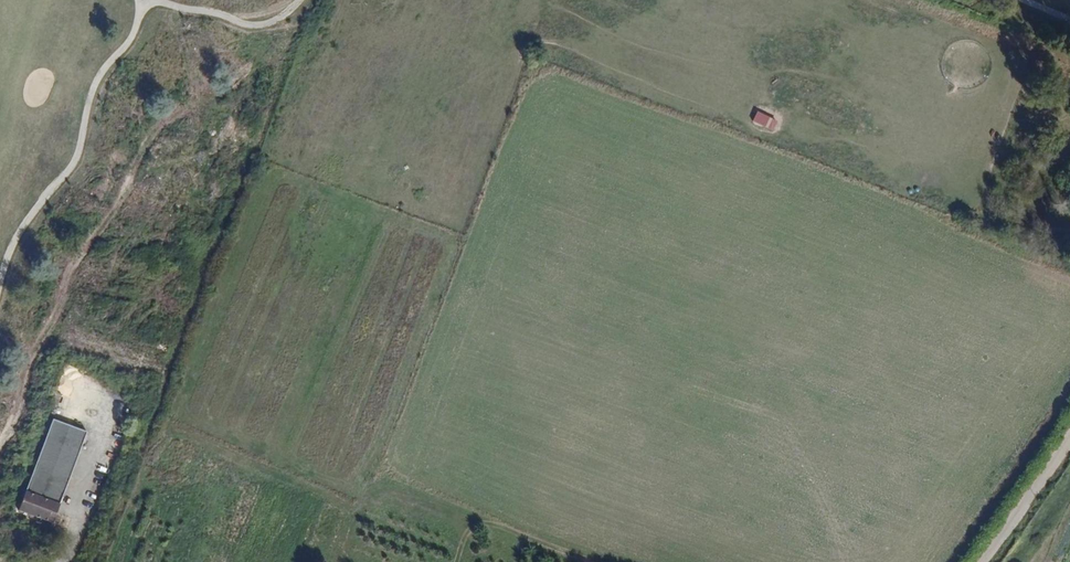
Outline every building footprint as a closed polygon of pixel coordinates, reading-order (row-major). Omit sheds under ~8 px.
[(777,120),(759,111),(754,122),(772,131),(777,120)] [(90,433),(57,420),(30,491),(63,504),(90,433)] [(63,504),(30,491),(24,509),(56,521),(63,504)]
